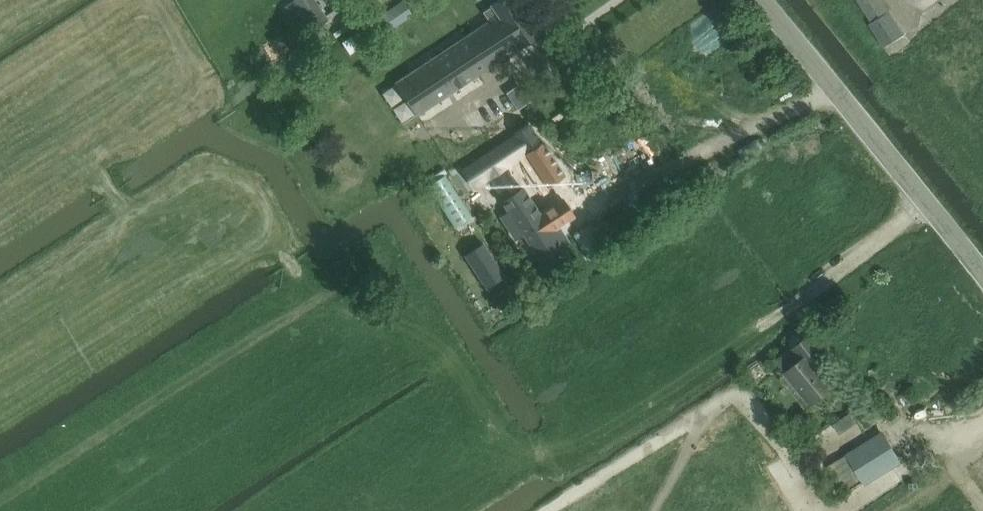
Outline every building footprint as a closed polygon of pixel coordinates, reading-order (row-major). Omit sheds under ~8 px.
[(315,0),(295,0),(314,29),(329,20),(315,0)] [(515,0),(500,0),(492,5),(482,12),(489,23),(456,44),(477,76),(496,63),(503,65),(509,60),(511,53),(538,35),(515,0)] [(872,22),(890,11),(884,0),(858,0),(872,22)] [(403,2),(375,21),(385,34),(412,16),(403,2)] [(869,24),(884,48),(906,34),(890,11),(872,22),(869,24)] [(365,28),(351,37),(359,49),(372,41),(365,28)] [(402,125),(477,76),(456,44),(382,93),(402,125)] [(517,137),(478,163),(489,180),(490,179),(504,202),(539,256),(559,242),(553,232),(575,217),(573,213),(572,210),(569,206),(567,204),(564,200),(537,218),(526,202),(531,199),(524,189),(521,190),(507,168),(528,154),(549,187),(566,175),(545,143),(543,144),(531,125),(515,135),(517,137)] [(445,175),(428,186),(455,229),(473,217),(445,175)] [(591,225),(574,236),(589,261),(606,250),(591,225)] [(483,243),(464,256),(480,280),(499,267),(483,243)] [(837,385),(818,362),(829,353),(813,334),(800,344),(794,336),(786,341),(802,361),(787,373),(813,404),(837,385)] [(884,434),(850,455),(867,482),(901,461),(884,434)]
